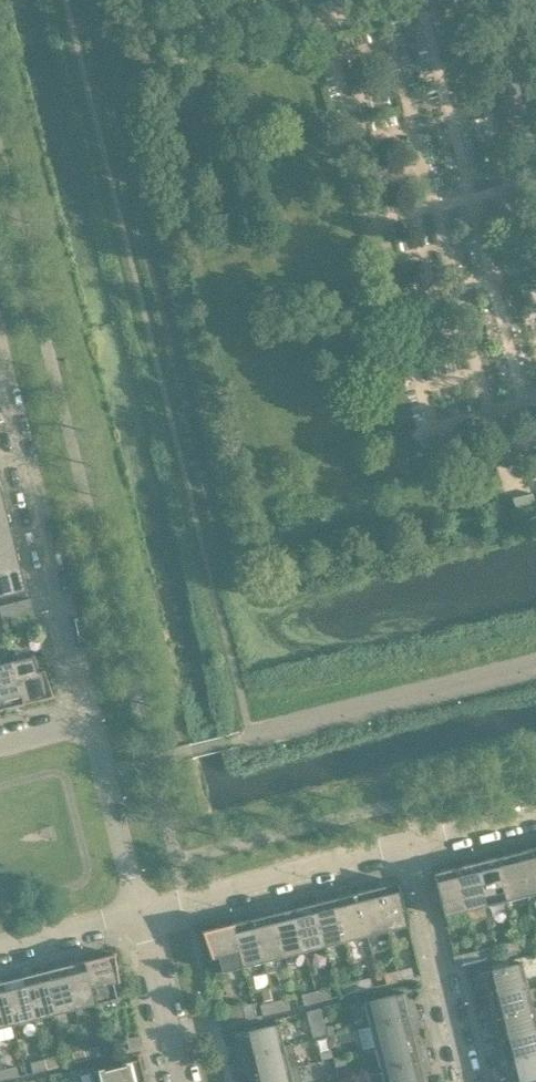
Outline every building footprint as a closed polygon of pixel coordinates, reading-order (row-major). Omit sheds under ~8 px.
[(0,508),(0,530),(10,527),(5,507),(0,508)] [(0,530),(0,552),(16,548),(10,527),(0,530)] [(0,574),(0,597),(26,590),(21,569),(0,574)] [(0,606),(0,610),(2,620),(33,612),(30,599),(0,606)] [(34,655),(12,661),(23,704),(53,696),(44,669),(38,671),(34,655)] [(0,664),(0,699),(2,709),(23,704),(12,661),(0,664)] [(516,853),(527,896),(535,894),(535,848),(516,853)] [(516,853),(495,858),(506,901),(527,896),(516,853)] [(495,858),(475,863),(486,906),(506,901),(495,858)] [(475,863),(454,868),(465,911),(486,906),(475,863)] [(454,868),(433,874),(444,917),(465,911),(454,868)] [(398,883),(377,888),(387,931),(409,925),(398,883)] [(377,888),(356,893),(367,936),(387,931),(377,888)] [(356,893),(335,898),(346,941),(367,936),(356,893)] [(335,898),(315,903),(325,946),(346,941),(335,898)] [(315,903),(294,909),(305,952),(325,946),(315,903)] [(294,909),(274,914),(284,957),(305,952),(294,909)] [(274,914),(253,919),(263,962),(284,957),(274,914)] [(253,919),(232,924),(243,967),(263,962),(253,919)] [(217,957),(221,973),(243,967),(232,924),(202,932),(212,958),(217,957)] [(530,937),(516,941),(519,951),(532,947),(530,937)] [(503,944),(506,954),(519,951),(516,941),(503,944)] [(488,948),(475,951),(478,961),(491,958),(488,948)] [(478,961),(475,951),(454,957),(456,967),(478,961)] [(114,954),(84,961),(95,1004),(117,999),(113,983),(119,982),(114,954)] [(84,961),(64,966),(75,1009),(95,1004),(84,961)] [(483,981),(486,996),(527,986),(521,963),(474,975),(476,983),(483,981)] [(64,966),(43,972),(54,1014),(75,1009),(64,966)] [(410,967),(397,971),(400,981),(413,977),(410,967)] [(384,974),(386,984),(400,981),(397,971),(384,974)] [(43,972),(23,977),(34,1020),(54,1014),(43,972)] [(23,977),(2,982),(13,1025),(34,1020),(23,977)] [(369,978),(356,981),(358,991),(372,988),(369,978)] [(343,984),(345,994),(358,991),(356,981),(343,984)] [(0,982),(0,1028),(13,1025),(2,982),(0,982)] [(533,1008),(527,986),(486,996),(490,1011),(484,1012),(485,1020),(533,1008)] [(328,988),(315,991),(317,1001),(331,998),(328,988)] [(317,1001),(315,991),(301,995),(304,1005),(317,1001)] [(364,1002),(370,1025),(417,1013),(415,1006),(409,1008),(405,992),(364,1002)] [(287,998),(273,1002),(276,1012),(289,1008),(287,998)] [(260,1005),(263,1015),(276,1012),(273,1002),(260,1005)] [(252,1004),(217,1012),(220,1026),(255,1017),(252,1004)] [(533,1008),(485,1020),(487,1027),(494,1025),(497,1040),(535,1030),(535,1007),(533,1008)] [(417,1013),(370,1025),(375,1047),(416,1037),(412,1022),(419,1021),(417,1013)] [(323,1022),(311,1025),(313,1035),(326,1032),(323,1022)] [(284,1047),(278,1024),(237,1034),(241,1050),(235,1051),(236,1059),(284,1047)] [(333,1033),(331,1025),(325,1026),(327,1035),(333,1033)] [(497,1040),(501,1054),(495,1056),(496,1063),(535,1053),(535,1030),(497,1040)] [(336,1042),(333,1033),(327,1035),(330,1043),(336,1042)] [(126,1039),(129,1049),(142,1045),(140,1035),(126,1039)] [(416,1037),(375,1047),(381,1069),(428,1057),(426,1050),(420,1052),(416,1037)] [(292,1045),(284,1047),(236,1059),(238,1066),(245,1064),(248,1079),(298,1067),(292,1045)] [(98,1046),(85,1049),(87,1059),(101,1056),(98,1046)] [(74,1062),(87,1059),(85,1049),(72,1052),(74,1062)] [(330,1050),(319,1053),(321,1060),(332,1057),(330,1050)] [(496,1063),(498,1071),(505,1069),(508,1081),(516,1081),(535,1077),(535,1053),(496,1063)] [(343,1055),(333,1058),(335,1066),(345,1063),(343,1055)] [(57,1056),(44,1059),(46,1069),(60,1066),(57,1056)] [(89,1071),(92,1081),(138,1081),(145,1080),(139,1057),(138,1057),(138,1059),(89,1071)] [(381,1069),(384,1081),(422,1081),(427,1081),(423,1066),(430,1064),(428,1057),(381,1069)] [(46,1069),(44,1059),(30,1063),(33,1073),(46,1069)] [(16,1066),(2,1070),(5,1080),(18,1076),(16,1066)] [(298,1067),(248,1079),(249,1081),(301,1081),(298,1067)] [(328,1071),(325,1075),(327,1080),(334,1078),(333,1070),(328,1071)]
